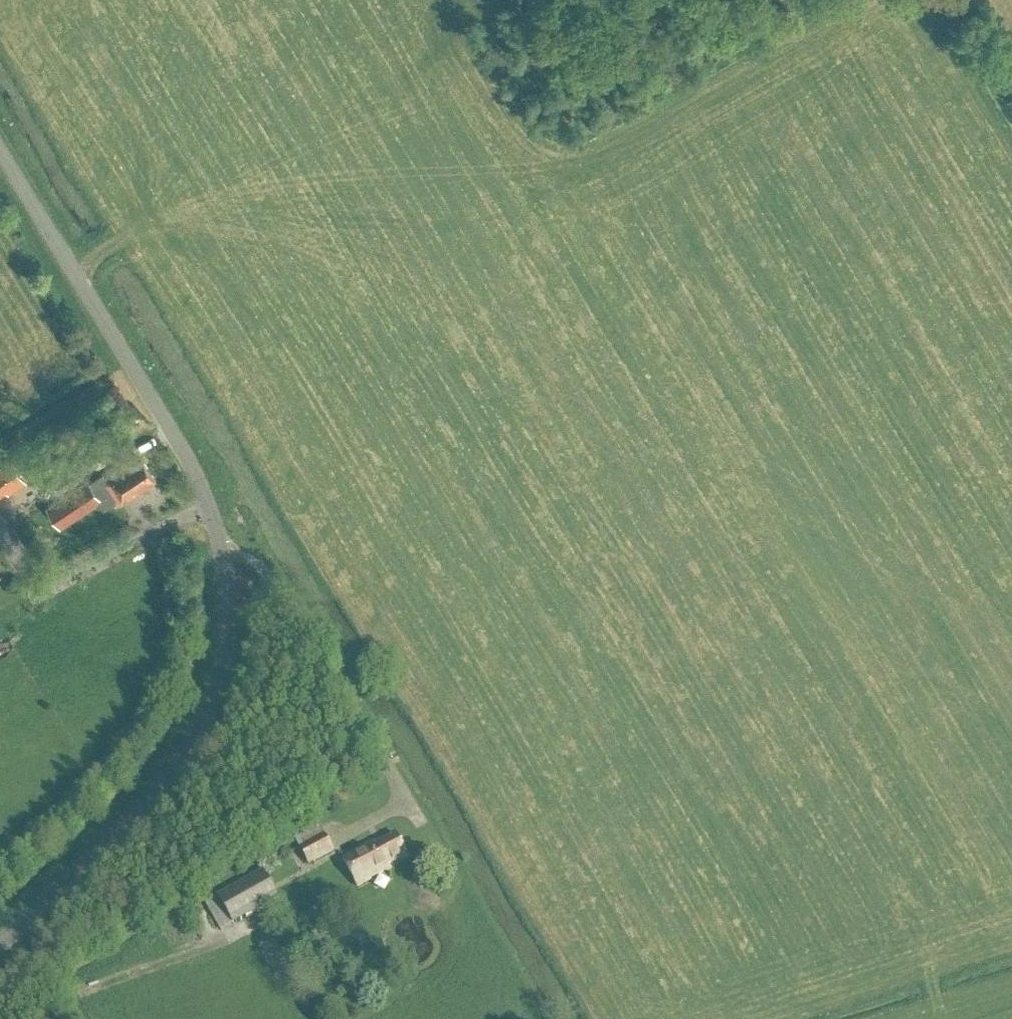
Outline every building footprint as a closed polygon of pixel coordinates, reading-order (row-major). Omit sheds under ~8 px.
[(108,479),(122,501),(157,478),(143,456),(128,465),(122,457),(112,464),(118,472),(108,479)] [(31,475),(20,458),(0,471),(0,494),(31,475)] [(59,492),(80,479),(71,468),(51,482),(59,492)] [(75,517),(103,498),(88,477),(60,496),(75,517)] [(310,868),(335,855),(325,836),(299,850),(310,868)] [(388,867),(406,857),(396,837),(377,847),(376,845),(349,860),(363,886),(390,871),(388,867)] [(221,932),(279,902),(265,876),(207,906),(221,932)]
